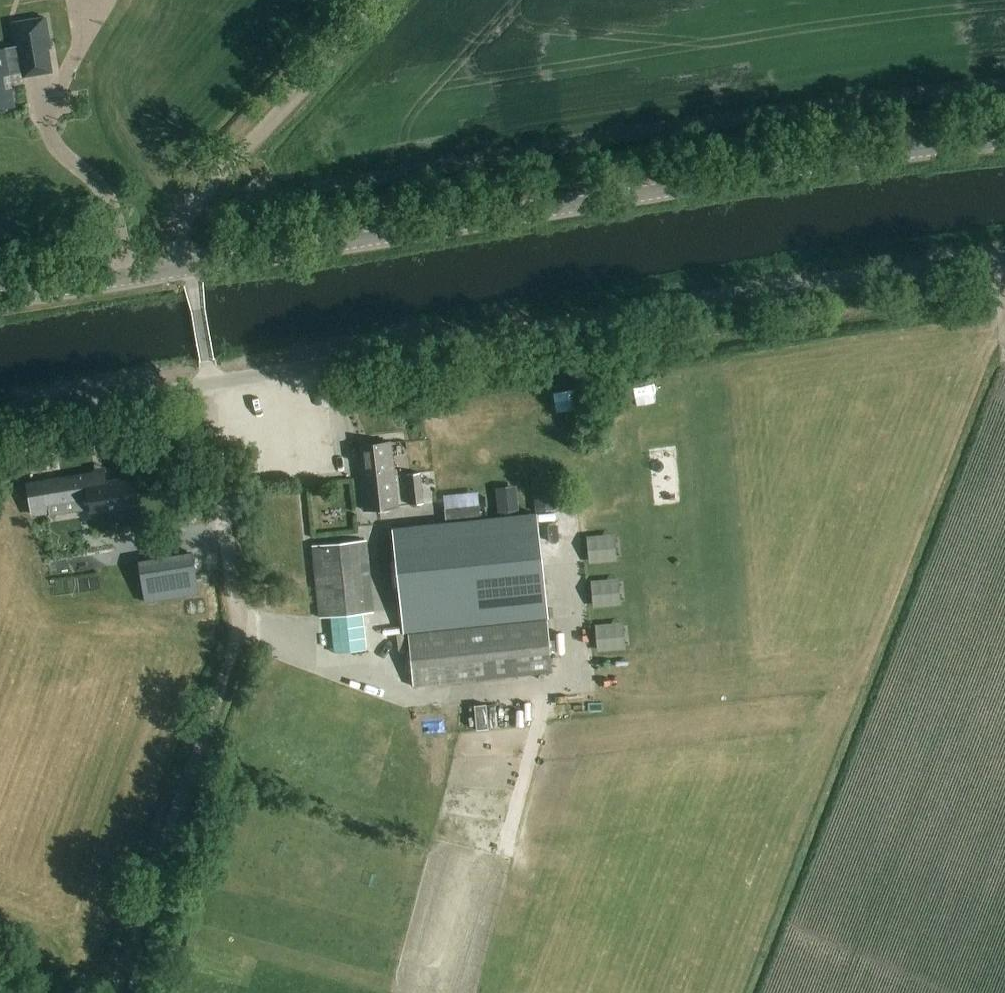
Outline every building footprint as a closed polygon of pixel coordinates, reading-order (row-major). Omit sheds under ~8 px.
[(18,52),(51,47),(46,17),(13,23),(18,52)] [(14,106),(11,87),(8,88),(6,76),(24,73),(21,56),(7,59),(5,48),(0,49),(0,108),(14,106)] [(251,196),(261,185),(254,178),(244,189),(251,196)] [(362,470),(367,513),(399,509),(391,443),(363,446),(365,470),(362,470)] [(105,482),(104,472),(27,485),(32,516),(50,513),(48,504),(91,497),(93,512),(130,506),(126,479),(105,482)] [(411,505),(425,503),(421,473),(407,475),(411,505)] [(533,486),(536,509),(557,507),(555,484),(533,486)] [(498,514),(520,511),(518,488),(496,490),(498,514)] [(480,507),(446,511),(447,521),(481,518),(480,507)] [(405,633),(548,618),(537,513),(394,527),(405,633)] [(580,528),(567,528),(567,544),(580,544),(580,528)] [(316,564),(314,564),(320,618),(375,612),(367,542),(314,548),(316,564)] [(193,549),(140,558),(146,598),(199,589),(193,549)] [(414,688),(554,673),(548,620),(409,634),(414,688)] [(334,664),(365,660),(361,630),(330,634),(334,664)] [(601,732),(600,740),(619,743),(620,734),(601,732)] [(445,734),(445,753),(456,753),(456,734),(445,734)]
